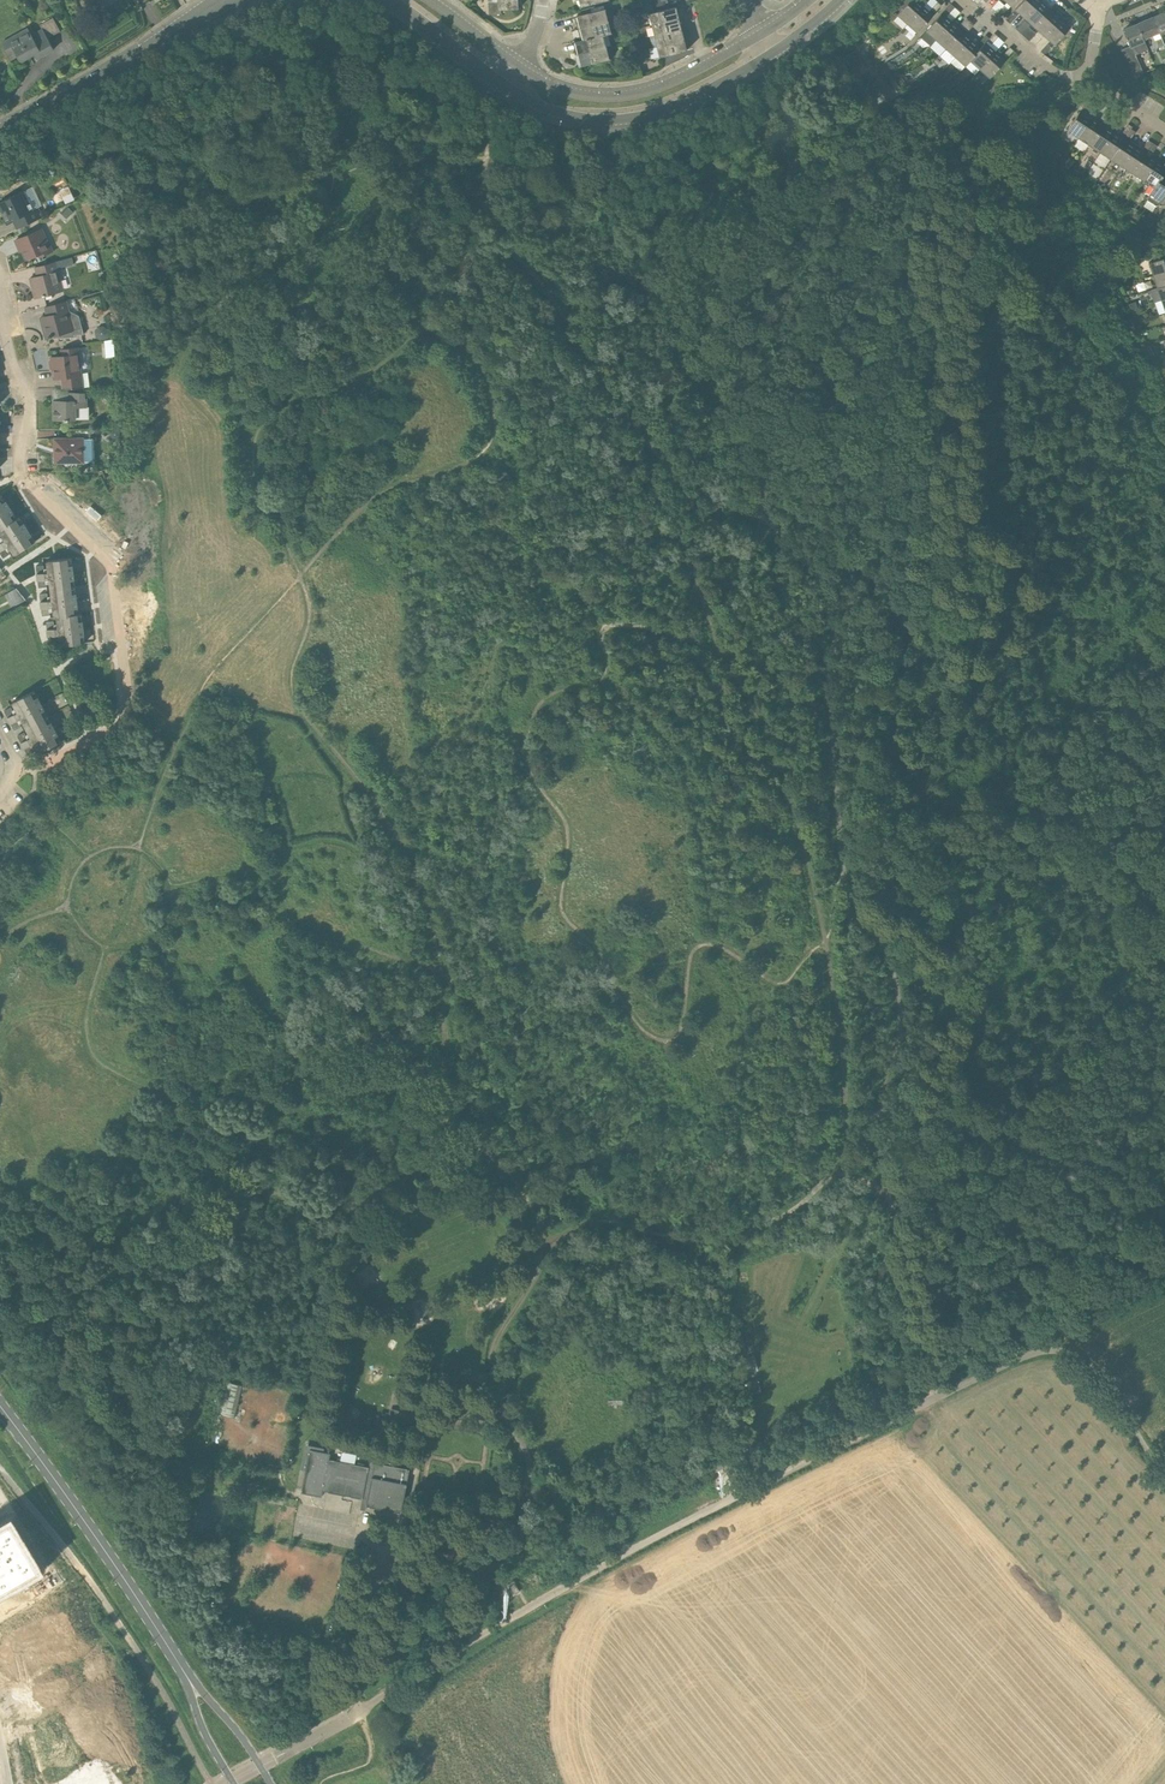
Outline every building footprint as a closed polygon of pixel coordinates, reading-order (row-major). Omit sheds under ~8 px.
[(89,7),(84,10),(85,11),(101,0),(85,0),(89,7)] [(489,15),(501,14),(501,10),(519,9),(518,0),(488,0),(489,15)] [(907,24),(923,7),(915,0),(911,0),(897,15),(907,24)] [(1025,18),(1040,2),(1038,0),(1024,0),(1015,9),(1025,18)] [(935,13),(942,5),(938,2),(931,9),(935,13)] [(1025,18),(1035,27),(1050,11),(1040,2),(1025,18)] [(948,15),(955,8),(951,4),(944,12),(948,15)] [(1002,16),(1009,9),(1005,5),(998,13),(1002,16)] [(652,25),(679,18),(676,7),(649,14),(652,25)] [(923,7),(907,24),(918,33),(933,16),(923,7)] [(580,28),(609,21),(605,9),(592,12),(577,16),(580,28)] [(1035,27),(1045,36),(1060,19),(1050,11),(1035,27)] [(1153,17),(1162,39),(1164,38),(1164,12),(1153,17)] [(1006,20),(1010,24),(1017,16),(1013,13),(1006,20)] [(926,31),(936,40),(951,23),(941,14),(926,31)] [(1162,39),(1153,17),(1138,24),(1144,40),(1153,36),(1155,41),(1156,41),(1159,48),(1164,45),(1162,39)] [(28,27),(1,42),(9,57),(15,53),(21,62),(34,54),(37,59),(54,49),(48,38),(61,31),(53,18),(40,25),(42,29),(32,34),(28,27)] [(652,25),(654,36),(682,29),(679,18),(652,25)] [(960,26),(964,29),(970,21),(966,18),(960,26)] [(1060,19),(1045,36),(1055,45),(1070,28),(1060,19)] [(580,28),(583,40),(608,34),(612,33),(609,21),(580,28)] [(970,21),(964,29),(967,32),(974,25),(970,21)] [(936,40),(946,49),(961,32),(951,23),(936,40)] [(1144,40),(1138,24),(1123,30),(1130,46),(1121,50),(1132,70),(1140,67),(1136,55),(1148,50),(1144,40)] [(1022,34),(1026,38),(1032,30),(1028,27),(1022,34)] [(657,47),(684,39),(682,29),(654,36),(657,47)] [(1032,30),(1026,38),(1029,41),(1036,34),(1032,30)] [(946,49),(955,57),(970,40),(961,32),(946,49)] [(989,39),(990,39),(988,41),(992,44),(998,37),(994,33),(989,39)] [(578,54),(603,48),(603,47),(611,45),(608,34),(583,40),(575,42),(578,54)] [(990,39),(989,39),(986,35),(979,43),(982,46),(983,46),(985,44),(988,41),(990,39)] [(684,39),(657,47),(660,57),(687,50),(684,39)] [(965,66),(970,61),(980,49),(970,40),(955,57),(965,66)] [(982,46),(980,49),(970,61),(970,62),(979,70),(995,53),(985,44),(983,46),(982,46)] [(1048,44),(1041,51),(1045,55),(1052,48),(1048,44)] [(1014,51),(1010,47),(1003,55),(1007,58),(1014,51)] [(603,48),(578,54),(581,66),(606,60),(603,48)] [(637,54),(639,61),(646,59),(644,52),(637,54)] [(990,79),(997,71),(1005,62),(995,53),(979,70),(990,79)] [(885,64),(887,66),(891,72),(896,69),(893,63),(891,64),(890,61),(885,64)] [(1143,73),(1140,67),(1132,70),(1135,76),(1143,73)] [(941,75),(933,68),(926,74),(932,82),(941,75)] [(898,80),(901,86),(909,81),(905,75),(898,80)] [(1087,112),(1092,103),(1088,100),(1082,109),(1087,112)] [(1067,131),(1078,138),(1091,119),(1080,112),(1067,131)] [(1104,123),(1105,121),(1109,115),(1105,112),(1099,120),(1104,123)] [(1111,113),(1109,115),(1105,121),(1110,124),(1115,115),(1111,113)] [(1078,138),(1089,146),(1102,126),(1091,119),(1078,138)] [(1123,133),(1127,135),(1131,129),(1133,127),(1128,124),(1123,133)] [(1089,146),(1100,153),(1113,133),(1102,126),(1089,146)] [(1131,129),(1127,135),(1126,137),(1130,140),(1136,132),(1131,129)] [(1100,153),(1111,160),(1123,141),(1113,133),(1100,153)] [(1143,149),(1147,152),(1153,143),(1149,140),(1143,149)] [(1111,160),(1122,167),(1134,148),(1123,141),(1111,160)] [(1153,143),(1147,152),(1152,154),(1157,146),(1153,143)] [(1122,167),(1133,174),(1145,155),(1134,148),(1122,167)] [(1133,174),(1143,181),(1156,162),(1145,155),(1133,174)] [(1163,175),(1164,173),(1164,168),(1156,162),(1143,181),(1154,188),(1163,175)] [(46,171),(50,178),(60,173),(57,166),(46,171)] [(1107,170),(1103,180),(1112,183),(1115,173),(1107,170)] [(1158,206),(1161,201),(1162,201),(1164,196),(1164,176),(1163,175),(1154,188),(1147,199),(1148,199),(1147,200),(1156,206),(1157,205),(1158,206)] [(44,217),(39,207),(34,209),(29,198),(28,199),(25,193),(26,193),(25,191),(0,203),(0,207),(8,223),(15,220),(18,228),(17,228),(17,229),(44,217)] [(67,218),(73,211),(67,206),(61,213),(67,218)] [(40,257),(54,251),(49,240),(48,240),(43,229),(15,240),(18,248),(22,246),(27,260),(39,255),(40,257)] [(1164,273),(1164,257),(1148,263),(1153,277),(1164,273)] [(35,298),(65,290),(57,261),(35,267),(38,276),(30,278),(35,298)] [(1157,288),(1164,286),(1164,273),(1153,277),(1157,288)] [(1161,301),(1164,299),(1164,286),(1157,288),(1150,290),(1154,303),(1161,301)] [(46,338),(53,336),(53,338),(76,337),(75,334),(84,334),(80,315),(70,311),(67,301),(45,307),(48,316),(45,317),(46,324),(42,325),(46,338)] [(1136,301),(1128,304),(1131,310),(1138,308),(1136,301)] [(109,329),(104,326),(98,327),(95,332),(96,337),(101,340),(107,339),(110,334),(109,329)] [(63,388),(85,388),(79,346),(61,349),(62,356),(51,357),(53,372),(57,371),(58,378),(62,378),(63,388)] [(65,421),(69,421),(69,420),(77,420),(77,407),(88,407),(88,393),(69,393),(70,401),(54,401),(54,420),(65,419),(65,421)] [(55,463),(85,463),(85,437),(91,437),(90,428),(69,429),(69,438),(55,439),(55,463)] [(18,519),(17,518),(2,495),(0,496),(0,531),(18,519)] [(8,551),(11,549),(14,555),(36,541),(20,517),(17,518),(18,519),(0,531),(0,533),(2,537),(0,539),(0,553),(3,558),(10,554),(8,551)] [(49,583),(50,590),(75,586),(72,558),(47,561),(47,568),(44,569),(44,565),(36,566),(39,588),(47,587),(46,583),(49,583)] [(50,611),(53,611),(54,618),(57,618),(79,615),(79,614),(75,586),(50,590),(51,596),(48,597),(48,593),(40,594),(43,616),(50,615),(50,611)] [(17,589),(9,593),(16,606),(26,600),(17,589)] [(57,643),(56,639),(59,639),(60,646),(85,643),(82,613),(79,614),(79,615),(57,618),(57,624),(54,624),(54,621),(46,622),(49,644),(57,643)] [(26,728),(48,716),(34,691),(12,703),(15,709),(13,710),(11,707),(4,711),(14,730),(21,727),(20,723),(22,722),(26,728)] [(35,752),(33,748),(36,747),(39,753),(61,741),(48,716),(26,728),(29,734),(26,735),(25,732),(18,736),(28,755),(35,752)] [(458,1361),(449,1365),(453,1374),(462,1370),(458,1361)] [(747,1363),(748,1370),(756,1370),(755,1362),(747,1363)] [(242,1382),(225,1379),(219,1410),(236,1414),(242,1382)] [(747,1382),(750,1396),(763,1393),(759,1379),(747,1382)] [(418,1409),(414,1427),(427,1430),(431,1412),(418,1409)] [(330,1453),(310,1449),(301,1492),(322,1497),(323,1491),(367,1500),(366,1505),(401,1512),(410,1469),(374,1462),(373,1468),(329,1459),(330,1453)] [(720,1461),(709,1467),(713,1473),(723,1468),(720,1461)] [(0,1526),(0,1589),(39,1566),(11,1519),(0,1526)] [(513,1595),(520,1591),(514,1581),(507,1585),(513,1595)] [(55,1783),(105,1783),(106,1783),(98,1765),(55,1783)]
